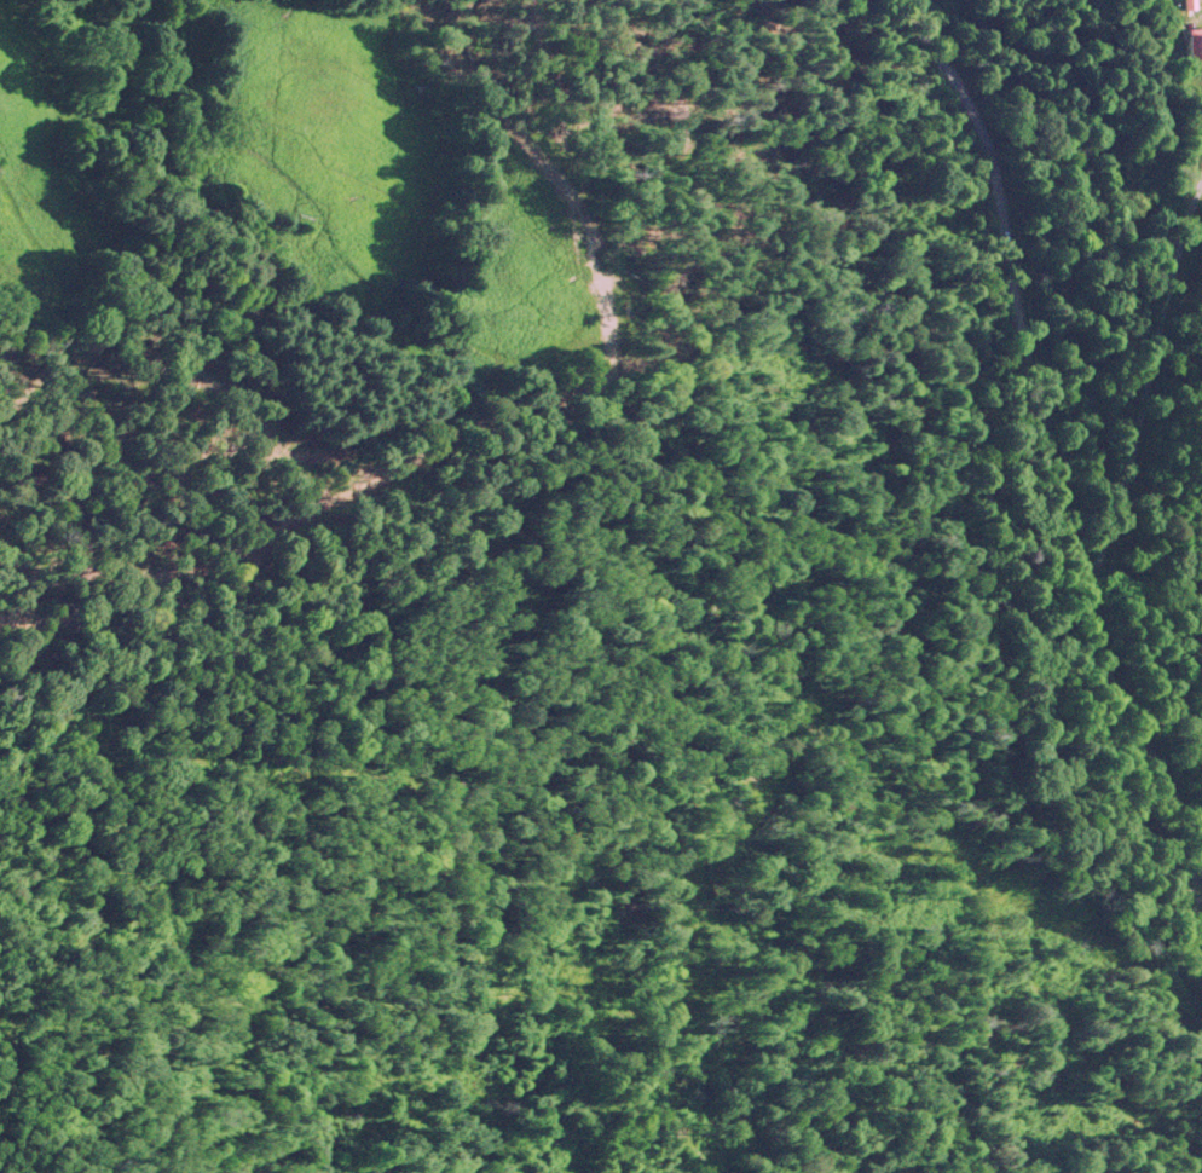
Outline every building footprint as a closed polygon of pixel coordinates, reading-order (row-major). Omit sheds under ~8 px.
[(1184,27),(1184,59),(1201,59),(1201,27),(1184,27)]
